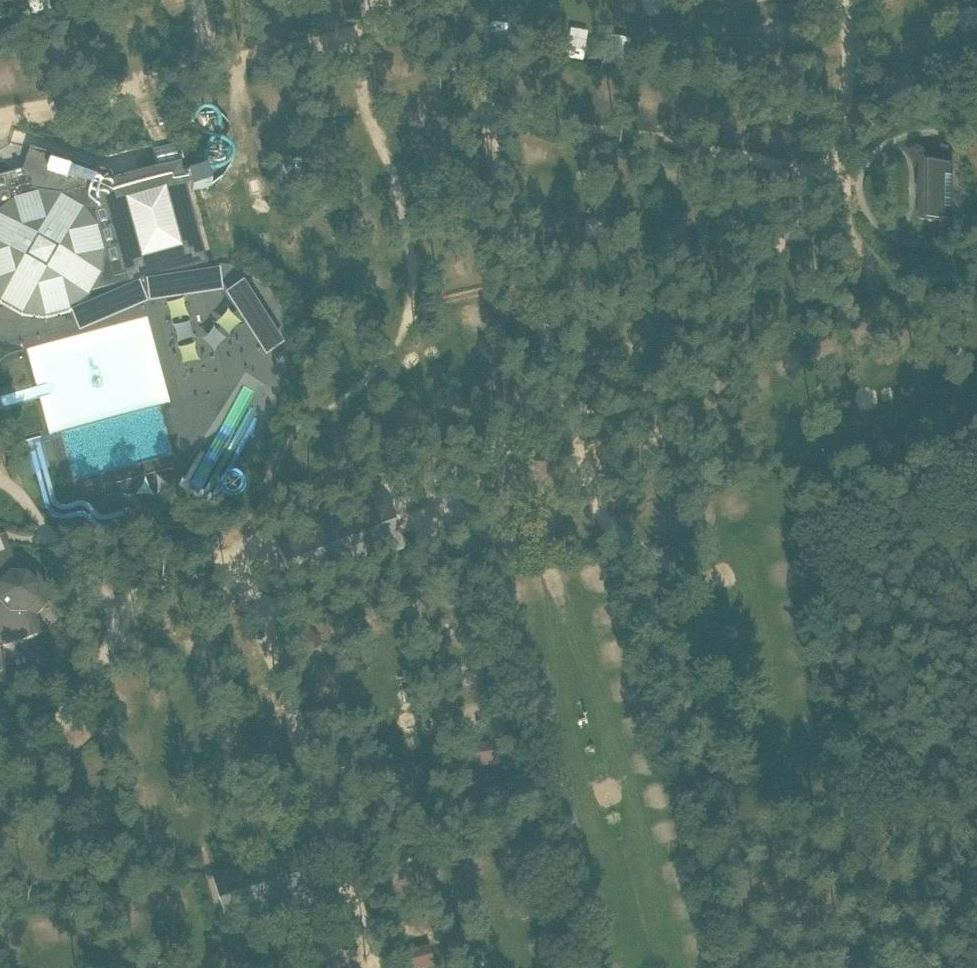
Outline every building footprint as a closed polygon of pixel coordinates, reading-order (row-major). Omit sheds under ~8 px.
[(600,42),(597,60),(618,64),(623,35),(609,33),(607,43),(600,42)] [(153,110),(158,125),(168,122),(163,107),(153,110)] [(927,163),(927,222),(953,222),(953,244),(976,244),(976,149),(953,149),(953,162),(927,163)] [(0,302),(22,315),(46,318),(70,311),(89,297),(92,292),(108,287),(109,290),(207,264),(180,165),(112,183),(99,186),(74,172),(60,196),(38,194),(37,194),(32,177),(23,171),(0,177),(0,302)] [(221,326),(235,334),(244,319),(230,310),(221,326)] [(179,325),(180,341),(195,340),(193,323),(179,325)] [(142,552),(144,562),(154,560),(152,550),(142,552)] [(3,676),(1,650),(23,643),(39,636),(30,615),(42,604),(43,586),(30,573),(14,573),(6,552),(0,554),(0,677),(3,676)] [(505,742),(493,743),(495,763),(507,761),(505,742)] [(509,782),(505,801),(513,803),(517,783),(509,782)] [(234,870),(212,876),(227,924),(248,918),(247,912),(322,888),(311,853),(236,876),(234,870)] [(397,955),(401,967),(413,967),(409,952),(397,955)]
